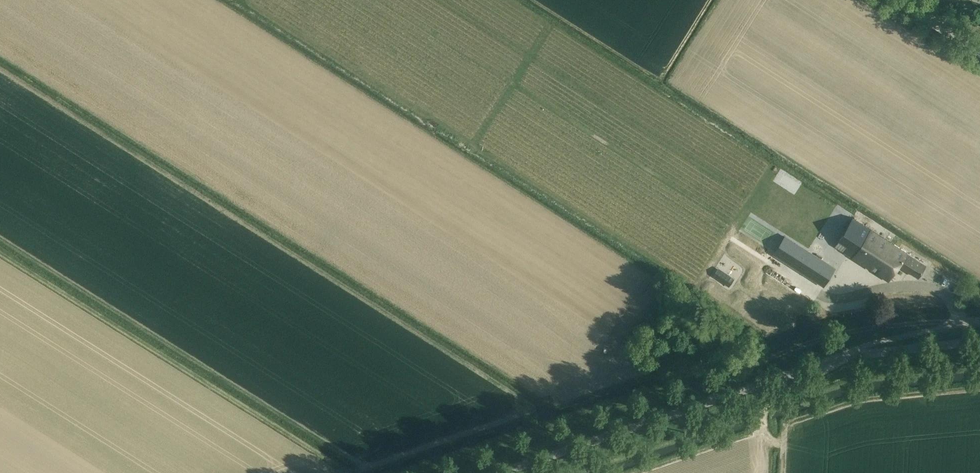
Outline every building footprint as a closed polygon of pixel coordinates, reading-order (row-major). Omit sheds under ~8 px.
[(843,232),(835,246),(852,257),(872,270),(877,273),(889,281),(899,265),(902,267),(906,269),(918,277),(926,264),(906,252),(894,244),(853,218),(843,232)] [(835,268),(785,237),(774,254),(824,285),(835,268)]
